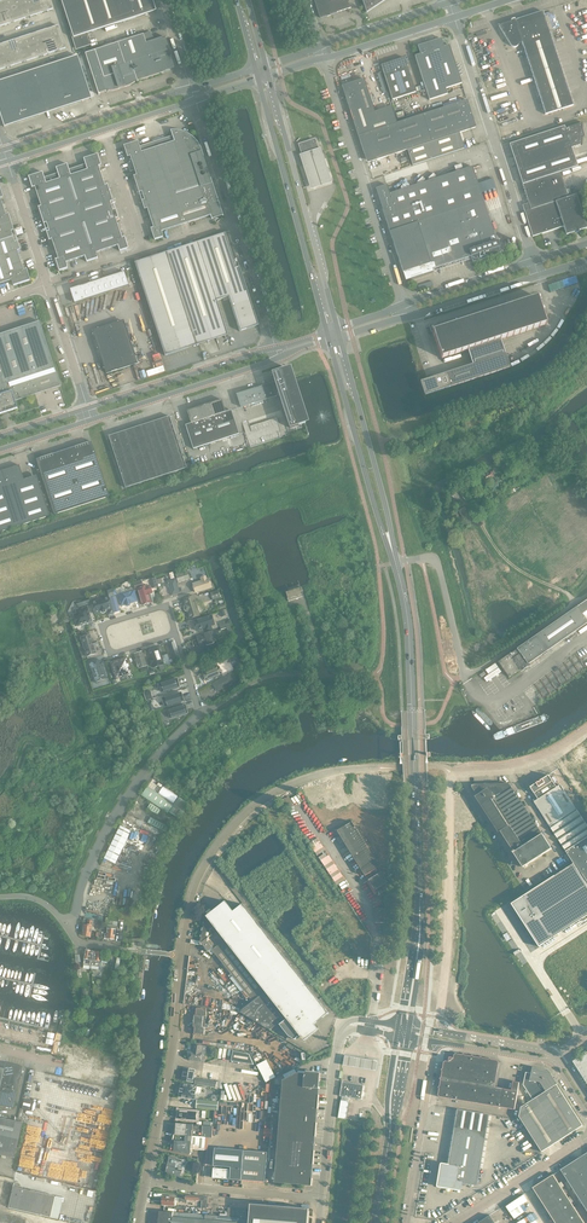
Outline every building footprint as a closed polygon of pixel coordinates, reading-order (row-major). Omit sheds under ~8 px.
[(37,15),(53,10),(50,0),(6,0),(0,2),(0,27),(37,15)] [(77,49),(90,45),(86,34),(154,12),(150,0),(61,0),(77,49)] [(320,18),(351,8),(348,0),(314,0),(320,18)] [(367,13),(386,0),(362,0),(367,13)] [(543,12),(515,21),(499,26),(511,46),(512,47),(513,47),(513,48),(514,48),(515,48),(516,48),(517,47),(518,46),(518,45),(519,45),(519,44),(522,43),(545,115),(573,106),(543,12)] [(62,37),(58,26),(0,45),(0,70),(66,49),(62,37)] [(170,62),(170,61),(169,61),(171,61),(170,57),(171,57),(165,37),(152,41),(150,33),(86,54),(99,95),(99,94),(116,88),(119,87),(124,86),(127,85),(163,73),(162,72),(166,70),(165,69),(166,69),(167,69),(167,68),(168,68),(168,67),(169,68),(171,65),(170,65),(170,64),(170,63),(170,62)] [(441,39),(433,42),(433,41),(432,41),(431,41),(430,41),(429,41),(429,42),(428,42),(427,42),(427,43),(426,43),(426,44),(418,47),(421,55),(415,57),(426,89),(429,101),(448,95),(446,89),(462,84),(450,45),(444,47),(441,39)] [(78,56),(0,82),(0,114),(4,128),(5,127),(4,124),(17,120),(18,122),(35,117),(34,115),(47,110),(60,106),(61,108),(78,102),(77,100),(90,96),(91,99),(92,99),(78,56)] [(392,61),(391,61),(391,62),(390,62),(390,63),(381,66),(393,100),(416,93),(405,58),(397,61),(396,61),(395,61),(394,61),(393,61),(392,61)] [(472,121),(473,118),(467,100),(397,123),(392,107),(375,112),(364,79),(352,83),(351,85),(349,85),(349,88),(348,91),(345,93),(347,94),(345,96),(364,154),(367,155),(366,157),(369,157),(372,158),(374,160),(375,159),(377,160),(407,150),(412,166),(465,149),(460,133),(467,131),(468,129),(469,129),(470,126),(471,124),(473,122),(472,121)] [(577,195),(568,197),(560,173),(578,167),(572,148),(582,145),(582,146),(582,138),(584,137),(582,131),(582,123),(582,124),(565,129),(565,127),(510,145),(529,203),(523,206),(533,237),(564,227),(566,235),(575,232),(575,233),(576,233),(579,233),(579,232),(579,231),(586,228),(586,227),(577,195)] [(198,159),(203,157),(204,157),(202,151),(202,150),(201,149),(200,146),(199,145),(198,144),(196,141),(196,140),(195,139),(194,138),(191,136),(189,135),(188,134),(186,133),(185,133),(182,132),(181,132),(180,131),(178,131),(177,131),(174,131),(172,131),(171,131),(173,136),(140,147),(139,144),(138,141),(124,146),(128,158),(128,157),(130,157),(136,176),(134,176),(139,193),(140,193),(139,193),(142,192),(144,200),(142,201),(145,210),(147,209),(153,228),(151,229),(154,240),(155,240),(163,237),(161,232),(211,216),(212,219),(222,215),(223,215),(211,179),(205,180),(198,159)] [(315,139),(298,144),(298,145),(302,156),(319,151),(319,150),(316,139),(315,139)] [(321,148),(300,155),(311,190),(332,183),(321,148)] [(55,260),(59,271),(60,271),(68,268),(66,263),(85,257),(87,262),(98,259),(96,253),(118,246),(120,252),(128,249),(125,237),(124,237),(124,238),(122,238),(116,219),(118,218),(118,219),(119,218),(116,209),(115,210),(113,211),(110,203),(113,202),(108,185),(107,185),(105,186),(99,167),(101,166),(102,166),(98,154),(97,155),(84,159),(85,165),(69,170),(67,164),(56,168),(58,174),(44,178),(43,172),(29,177),(28,177),(32,189),(33,188),(35,187),(41,207),(39,207),(38,207),(44,224),(47,223),(49,231),(47,232),(46,232),(49,241),(50,241),(52,240),(58,259),(56,260),(56,259),(55,260)] [(448,171),(450,174),(463,169),(462,164),(455,167),(455,168),(448,171)] [(390,194),(387,185),(376,189),(406,281),(434,272),(433,269),(471,257),(473,263),(501,254),(500,250),(473,167),(390,194)] [(479,182),(481,192),(496,189),(495,179),(479,182)] [(12,281),(13,286),(30,281),(27,269),(26,269),(24,270),(18,251),(20,250),(21,250),(18,241),(17,242),(15,243),(11,232),(14,231),(9,214),(8,214),(6,215),(1,199),(3,198),(0,187),(0,284),(12,281)] [(198,244),(198,242),(135,263),(150,310),(152,310),(165,351),(164,351),(165,356),(188,349),(184,337),(224,324),(217,301),(228,297),(240,332),(257,326),(249,303),(251,303),(228,232),(221,235),(221,237),(198,244)] [(124,272),(70,290),(75,303),(129,286),(124,272)] [(473,365),(427,380),(420,382),(425,396),(510,369),(500,339),(546,325),(537,298),(433,332),(442,359),(468,350),(473,365)] [(0,335),(0,415),(18,409),(15,401),(60,386),(40,322),(0,335)] [(123,322),(93,332),(107,374),(137,364),(123,322)] [(272,374),(275,382),(271,384),(236,395),(241,408),(275,397),(279,395),(290,429),(306,424),(288,369),(272,374)] [(239,435),(231,411),(226,412),(222,400),(220,401),(211,405),(211,404),(209,404),(200,409),(200,407),(198,408),(190,412),(189,411),(187,411),(191,424),(186,426),(193,450),(194,449),(238,435),(239,435)] [(167,418),(122,433),(120,434),(118,435),(116,437),(114,439),(113,445),(113,447),(114,450),(125,486),(126,488),(128,488),(128,487),(177,471),(178,471),(178,470),(179,470),(180,469),(180,468),(181,468),(182,467),(182,466),(182,465),(183,465),(183,464),(183,463),(183,462),(183,461),(183,460),(183,459),(183,458),(170,419),(170,417),(167,418)] [(109,497),(92,442),(75,448),(75,449),(65,452),(64,451),(63,451),(64,452),(53,456),(53,455),(36,460),(54,515),(109,497)] [(500,465),(504,473),(509,471),(505,463),(500,465)] [(2,472),(0,472),(0,532),(50,516),(37,479),(25,483),(19,466),(1,472),(2,472)] [(482,477),(485,482),(491,478),(492,479),(494,478),(491,472),(487,474),(486,474),(486,475),(482,477)] [(473,522),(464,508),(458,511),(467,526),(473,522)] [(195,592),(197,596),(210,592),(211,593),(221,589),(210,564),(209,564),(206,559),(205,559),(204,559),(203,559),(202,559),(201,560),(187,564),(190,572),(189,573),(193,584),(193,585),(193,586),(193,588),(193,590),(194,591),(195,592)] [(156,580),(162,599),(172,596),(180,593),(177,583),(176,579),(175,574),(161,578),(156,580)] [(135,590),(140,608),(144,606),(155,603),(155,601),(162,599),(156,580),(155,575),(133,582),(135,590)] [(110,598),(114,613),(120,612),(121,613),(122,613),(136,609),(140,608),(135,590),(133,582),(112,588),(114,596),(115,597),(110,598)] [(90,600),(91,600),(97,621),(115,616),(114,613),(110,598),(115,597),(114,596),(112,588),(101,592),(88,596),(89,597),(90,600)] [(286,593),(288,602),(302,597),(301,592),(303,591),(302,588),(286,593)] [(210,592),(197,596),(194,597),(183,600),(181,603),(182,606),(176,608),(174,610),(178,622),(180,623),(206,615),(220,610),(227,608),(223,593),(221,589),(211,593),(210,592)] [(89,597),(88,596),(85,597),(83,598),(81,598),(79,599),(78,600),(76,601),(77,601),(75,602),(74,603),(73,605),(72,606),(71,608),(70,609),(69,611),(69,613),(70,617),(76,635),(86,632),(86,633),(96,629),(99,628),(97,621),(91,600),(90,600),(89,597)] [(510,655),(498,663),(509,678),(520,670),(521,672),(530,666),(528,664),(586,624),(586,623),(582,615),(582,614),(586,621),(586,601),(517,650),(513,653),(510,655)] [(212,629),(220,627),(225,625),(226,625),(231,623),(227,608),(208,614),(206,615),(180,623),(180,626),(183,639),(184,639),(206,631),(212,629)] [(220,627),(212,629),(206,631),(184,639),(185,643),(189,657),(190,656),(190,659),(192,658),(192,657),(204,653),(223,645),(224,645),(234,632),(231,623),(226,625),(225,625),(220,627)] [(86,632),(76,635),(80,647),(85,661),(104,655),(96,629),(86,633),(86,632)] [(158,645),(165,668),(173,666),(174,666),(175,665),(176,665),(177,665),(181,664),(174,640),(158,645)] [(148,667),(149,673),(165,668),(158,645),(142,650),(148,667)] [(127,655),(134,678),(149,673),(148,667),(142,650),(127,655)] [(237,654),(229,659),(231,663),(235,660),(239,667),(243,665),(237,654)] [(113,684),(106,661),(104,655),(85,661),(94,687),(94,688),(95,688),(96,689),(97,689),(98,688),(99,688),(113,684)] [(134,678),(127,655),(106,661),(113,684),(134,678)] [(219,668),(203,675),(206,681),(222,675),(219,668)] [(232,674),(214,685),(218,691),(236,681),(232,674)] [(177,677),(154,684),(158,696),(181,688),(177,677)] [(181,688),(158,696),(161,707),(185,700),(181,688)] [(151,690),(144,692),(147,699),(153,697),(151,690)] [(185,700),(161,707),(165,719),(188,712),(185,700)] [(567,762),(584,790),(586,788),(586,750),(567,762)] [(538,782),(530,787),(538,799),(534,802),(566,851),(586,837),(586,825),(561,784),(557,787),(549,775),(538,782)] [(509,783),(473,785),(472,785),(472,786),(472,787),(514,851),(513,852),(513,853),(514,852),(524,867),(552,849),(509,783)] [(158,794),(173,804),(178,796),(163,786),(158,794)] [(168,813),(168,812),(173,805),(147,787),(141,795),(168,813)] [(173,805),(168,812),(179,819),(189,804),(179,797),(173,805)] [(147,809),(157,815),(161,810),(150,804),(147,809)] [(287,823),(275,831),(286,848),(306,835),(345,896),(383,871),(351,821),(341,827),(328,835),(311,808),(302,814),(303,816),(300,818),(299,816),(290,822),(291,824),(289,825),(287,823)] [(148,823),(169,834),(172,829),(151,818),(148,823)] [(104,859),(115,864),(131,831),(120,826),(104,859)] [(566,851),(574,863),(586,884),(586,837),(566,851)] [(241,867),(228,876),(305,975),(337,955),(263,839),(247,849),(249,851),(246,852),(245,850),(235,857),(241,867)] [(512,903),(539,946),(586,915),(586,884),(574,863),(512,903)] [(328,1011),(244,904),(234,911),(226,901),(207,916),(287,1019),(280,1024),(289,1036),(295,1039),(300,1035),(304,1040),(318,1029),(314,1024),(328,1011)] [(376,922),(386,922),(386,908),(376,907),(376,922)] [(265,992),(225,940),(220,935),(211,923),(209,920),(207,918),(205,917),(199,944),(203,945),(209,951),(209,952),(213,950),(217,955),(234,977),(253,1001),(250,1004),(253,1007),(244,1014),(270,1030),(285,1018),(265,992)] [(82,936),(90,937),(92,921),(84,920),(84,925),(82,925),(81,929),(83,930),(82,936)] [(114,940),(116,926),(108,925),(107,933),(107,939),(110,940),(111,940),(112,941),(113,940),(114,940)] [(83,966),(91,967),(93,951),(90,951),(89,950),(88,950),(87,950),(86,950),(83,966)] [(93,951),(91,967),(99,968),(102,952),(101,952),(100,951),(98,951),(97,952),(93,951)] [(206,1018),(207,1008),(196,1007),(195,1015),(194,1017),(206,1018)] [(205,1027),(206,1021),(206,1018),(194,1017),(194,1027),(194,1028),(208,1029),(208,1028),(205,1027)] [(62,1035),(57,1033),(57,1034),(56,1034),(51,1054),(57,1055),(62,1035)] [(190,1060),(201,1062),(202,1053),(201,1052),(202,1046),(195,1044),(193,1051),(192,1051),(190,1060)] [(254,1065),(249,1053),(233,1051),(232,1061),(254,1065)] [(573,1061),(586,1083),(586,1052),(573,1061)] [(495,1087),(499,1062),(498,1061),(491,1059),(490,1058),(489,1059),(483,1058),(482,1057),(480,1058),(474,1056),(473,1055),(471,1056),(465,1055),(464,1054),(462,1055),(456,1053),(454,1055),(454,1058),(449,1061),(446,1061),(444,1062),(443,1069),(442,1069),(443,1071),(442,1077),(440,1078),(441,1080),(440,1086),(439,1087),(440,1089),(439,1095),(440,1097),(515,1109),(519,1082),(513,1081),(512,1090),(495,1087)] [(366,1060),(345,1057),(344,1066),(365,1069),(377,1071),(378,1062),(366,1060)] [(0,1087),(0,1105),(14,1109),(23,1067),(5,1063),(4,1069),(0,1087)] [(558,1084),(550,1072),(547,1070),(533,1067),(531,1073),(526,1072),(523,1085),(533,1099),(521,1107),(519,1116),(542,1152),(583,1125),(557,1084),(558,1084)] [(115,1073),(91,1068),(89,1081),(113,1086),(115,1073)] [(217,1082),(194,1077),(195,1070),(184,1068),(182,1080),(195,1083),(194,1084),(216,1088),(217,1084),(217,1082)] [(320,1088),(321,1073),(305,1072),(305,1073),(306,1073),(305,1086),(320,1088)] [(305,1086),(306,1073),(305,1073),(297,1073),(283,1080),(283,1085),(305,1086)] [(342,1083),(340,1096),(361,1099),(364,1086),(364,1085),(363,1085),(362,1085),(344,1082),(343,1082),(342,1081),(342,1083)] [(198,1086),(182,1083),(179,1096),(195,1099),(196,1091),(197,1091),(198,1086)] [(319,1102),(319,1095),(320,1088),(305,1086),(283,1085),(282,1099),(319,1102)] [(218,1110),(218,1101),(197,1099),(196,1108),(218,1110)] [(317,1115),(318,1109),(319,1102),(282,1099),(281,1112),(317,1115)] [(349,1102),(341,1101),(338,1119),(346,1120),(349,1102)] [(440,1177),(439,1185),(461,1189),(462,1183),(477,1186),(489,1114),(458,1109),(448,1165),(442,1164),(441,1173),(440,1172),(440,1173),(439,1177),(440,1177)] [(195,1115),(195,1112),(179,1111),(178,1118),(185,1119),(187,1119),(188,1119),(193,1119),(193,1115),(195,1115)] [(317,1129),(317,1123),(317,1115),(281,1112),(280,1126),(317,1129)] [(14,1158),(23,1123),(0,1118),(0,1155),(14,1158)] [(176,1125),(171,1150),(189,1155),(190,1155),(191,1154),(191,1153),(191,1149),(205,1150),(206,1137),(212,1138),(213,1126),(176,1123),(176,1125)] [(315,1143),(316,1136),(317,1129),(280,1126),(278,1140),(315,1143)] [(315,1150),(315,1144),(315,1143),(278,1140),(277,1154),(314,1157),(315,1150)] [(230,1179),(242,1180),(244,1150),(215,1148),(214,1166),(231,1167),(230,1179)] [(244,1150),(242,1180),(266,1182),(268,1152),(244,1150)] [(561,1169),(561,1170),(586,1210),(586,1152),(561,1169)] [(313,1171),(313,1164),(314,1164),(314,1157),(277,1154),(276,1168),(313,1171)] [(186,1160),(170,1157),(170,1156),(168,1166),(167,1166),(167,1168),(166,1172),(177,1176),(178,1174),(180,1175),(183,1170),(183,1169),(181,1168),(181,1164),(185,1165),(186,1160)] [(229,1169),(214,1168),(213,1178),(228,1179),(229,1169)] [(312,1178),(313,1171),(276,1168),(275,1182),(302,1185),(312,1186),(313,1178),(312,1178)] [(553,1174),(533,1187),(556,1222),(584,1222),(553,1174)] [(14,1179),(0,1175),(0,1206),(8,1207),(14,1179)] [(8,1208),(50,1218),(55,1197),(22,1189),(23,1188),(14,1184),(8,1208)] [(187,1202),(187,1199),(202,1201),(202,1208),(207,1208),(207,1197),(185,1195),(185,1198),(179,1198),(179,1201),(187,1202)] [(163,1203),(163,1204),(175,1205),(175,1198),(163,1197),(163,1200),(162,1200),(162,1203),(163,1203)] [(506,1206),(514,1218),(527,1211),(523,1204),(518,1208),(514,1201),(506,1206)] [(251,1204),(251,1209),(250,1219),(249,1222),(308,1222),(309,1208),(251,1204)] [(159,1218),(159,1222),(238,1222),(238,1218),(250,1219),(251,1209),(228,1208),(227,1217),(173,1212),(160,1211),(159,1218)] [(26,1216),(0,1212),(0,1222),(25,1222),(26,1216)]
